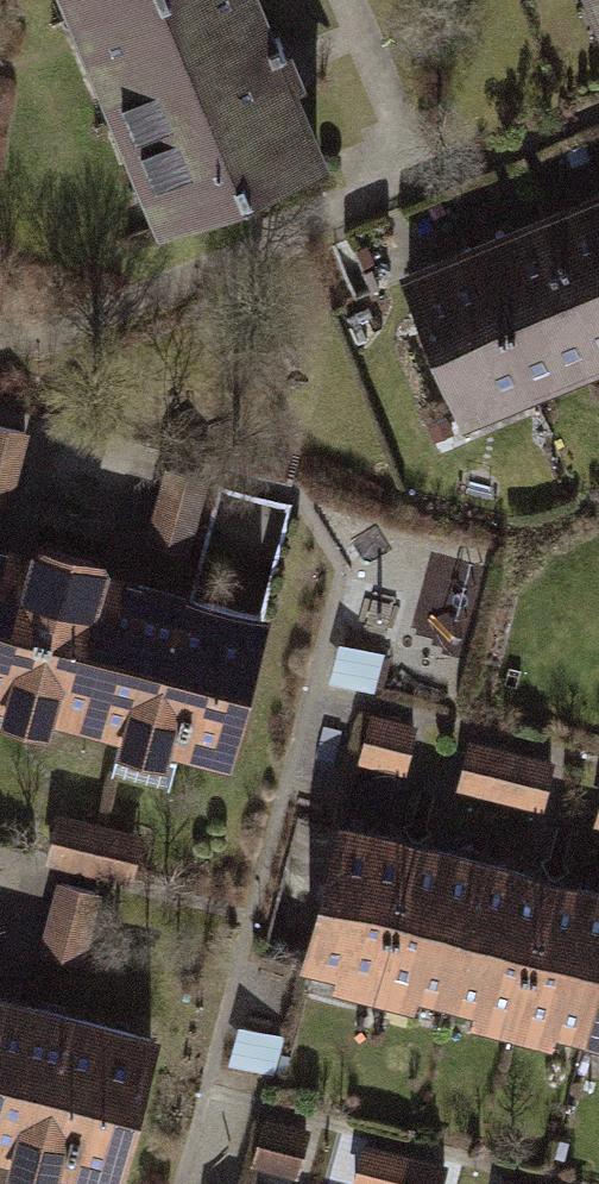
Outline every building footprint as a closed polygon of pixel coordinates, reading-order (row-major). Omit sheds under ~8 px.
[(150,219),(319,154),(282,60),(259,0),(65,0),(150,219)] [(598,33),(598,0),(585,0),(598,33)] [(399,261),(475,439),(598,386),(598,175),(556,193),(508,214),(410,256),(399,261)] [(38,432),(0,422),(0,505),(17,510),(38,432)] [(0,530),(0,703),(246,767),(288,605),(0,530)] [(378,713),(366,761),(414,773),(425,725),(378,713)] [(472,746),(466,799),(556,808),(562,754),(472,746)] [(344,808),(302,970),(598,1047),(598,875),(587,872),(514,853),(451,836),(379,817),(344,808)] [(64,867),(141,885),(153,832),(76,815),(64,867)] [(57,885),(49,961),(98,966),(106,890),(57,885)] [(0,986),(0,1159),(97,1183),(128,1183),(168,1030),(0,986)] [(358,1183),(456,1183),(461,1171),(375,1139),(358,1183)]
